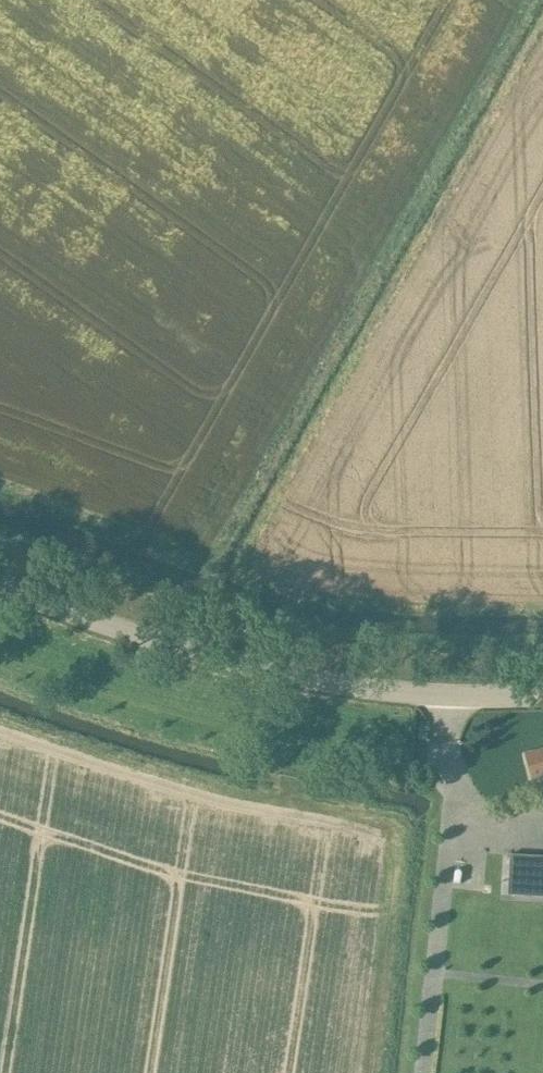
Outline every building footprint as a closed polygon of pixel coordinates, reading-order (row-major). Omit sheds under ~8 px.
[(525,754),(532,780),(542,777),(542,750),(525,754)] [(510,855),(508,894),(542,896),(542,857),(510,855)]
